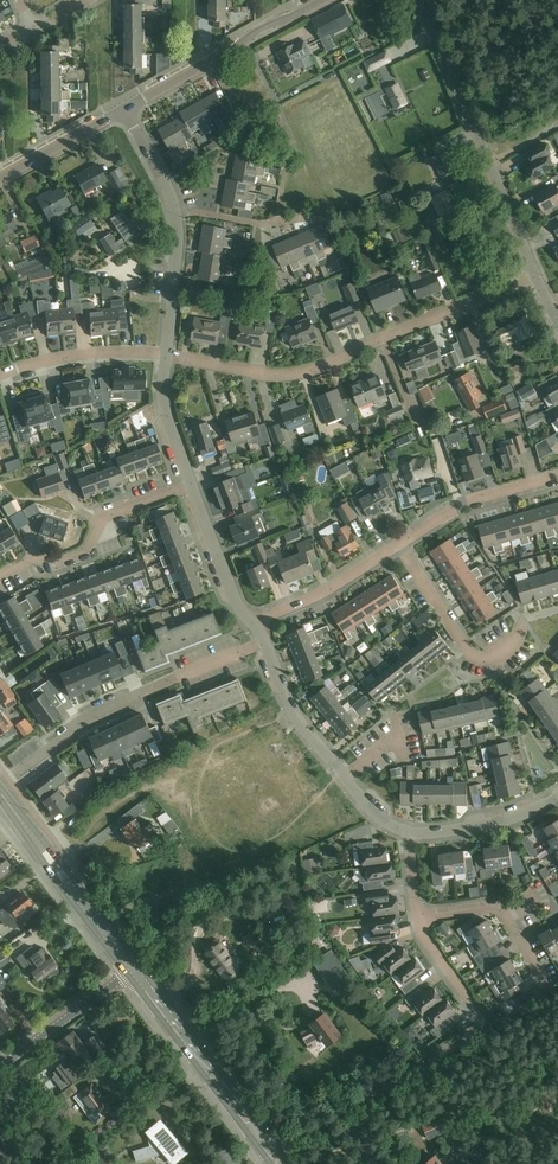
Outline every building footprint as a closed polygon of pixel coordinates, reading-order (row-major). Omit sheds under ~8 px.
[(125,18),(141,18),(141,10),(145,10),(145,6),(153,6),(153,0),(129,0),(129,4),(125,4),(125,18)] [(171,0),(163,0),(163,9),(172,9),(171,0)] [(342,4),(312,20),(322,39),(352,24),(342,4)] [(225,8),(210,8),(210,22),(215,22),(215,28),(225,28),(225,8)] [(144,18),(141,18),(125,18),(125,36),(144,36),(144,18)] [(144,36),(125,36),(125,54),(141,54),(144,54),(144,43),(144,36)] [(294,46),(293,45),(287,48),(285,44),(280,46),(282,50),(276,53),(287,74),(304,66),(300,59),(310,54),(304,41),(294,46)] [(68,45),(59,45),(46,46),(46,51),(41,51),(41,66),(57,66),(57,65),(56,52),(68,52),(68,45)] [(385,51),(364,61),(369,72),(390,62),(385,51)] [(130,74),(141,74),(141,54),(125,54),(125,69),(130,68),(130,74)] [(60,65),(57,65),(57,66),(41,66),(42,84),(60,84),(60,77),(60,65)] [(326,85),(335,81),(337,85),(343,82),(337,69),(322,76),(326,85)] [(419,76),(425,86),(432,82),(426,72),(419,76)] [(385,88),(365,98),(375,120),(390,113),(382,96),(388,93),(396,108),(407,102),(397,82),(385,88)] [(60,84),(42,84),(42,102),(57,102),(60,102),(60,90),(60,84)] [(216,93),(204,99),(215,120),(214,120),(218,127),(219,126),(223,132),(226,131),(219,117),(227,113),(227,112),(233,108),(227,96),(220,100),(216,93)] [(204,99),(192,106),(207,133),(211,131),(207,124),(214,120),(215,120),(204,99)] [(57,102),(42,102),(42,116),(47,116),(47,122),(57,121),(57,115),(62,115),(62,109),(57,109),(57,102)] [(192,106),(180,113),(182,117),(191,133),(199,128),(203,135),(207,133),(192,106)] [(182,117),(170,123),(186,150),(190,148),(186,141),(194,137),(191,133),(182,117)] [(186,150),(170,123),(158,130),(170,150),(178,146),(182,153),(186,150)] [(383,131),(379,123),(373,125),(383,145),(394,139),(388,129),(383,131)] [(220,142),(226,139),(221,131),(216,134),(220,142)] [(213,143),(203,148),(206,153),(215,148),(213,143)] [(527,153),(531,161),(525,165),(533,179),(555,167),(548,155),(551,154),(545,143),(527,153)] [(448,151),(434,158),(443,177),(457,170),(448,151)] [(191,161),(198,157),(195,152),(189,156),(191,161)] [(234,167),(265,172),(266,168),(258,166),(259,157),(237,153),(234,167)] [(189,156),(180,161),(183,166),(191,161),(189,156)] [(84,193),(106,180),(97,164),(74,176),(84,193)] [(119,167),(115,170),(124,187),(129,185),(119,167)] [(265,172),(234,167),(232,180),(250,183),(249,184),(254,185),(256,175),(264,177),(265,172)] [(124,187),(115,170),(106,175),(116,193),(125,188),(124,187)] [(232,180),(227,179),(224,192),(255,198),(256,194),(248,192),(249,184),(250,183),(232,180)] [(455,196),(448,199),(445,191),(431,198),(440,217),(454,210),(450,202),(456,199),(462,210),(475,203),(463,180),(450,186),(455,196)] [(555,184),(534,195),(544,213),(557,205),(557,190),(555,184)] [(64,211),(63,208),(69,205),(59,188),(47,195),(45,193),(37,198),(49,220),(64,211)] [(222,206),(239,209),(238,216),(252,219),(253,214),(244,213),(246,201),(254,203),(255,198),(224,192),(222,206)] [(76,205),(71,208),(75,217),(81,214),(76,205)] [(17,229),(10,213),(0,217),(0,236),(17,229)] [(79,236),(95,225),(86,213),(70,224),(79,236)] [(250,247),(251,243),(225,238),(226,229),(204,224),(201,238),(241,246),(250,247)] [(323,225),(310,230),(325,266),(329,264),(323,250),(332,246),(323,225)] [(310,230),(298,236),(307,257),(315,253),(321,268),(325,266),(310,230)] [(100,240),(110,255),(121,248),(110,233),(100,240)] [(20,242),(25,252),(39,246),(34,236),(20,242)] [(307,257),(298,236),(285,241),(297,270),(301,268),(298,260),(307,257)] [(201,238),(199,251),(203,252),(221,256),(223,247),(240,250),(241,246),(201,238)] [(297,270),(285,241),(272,246),(281,267),(290,264),(296,278),(300,276),(297,270)] [(38,250),(43,261),(16,272),(19,277),(45,266),(46,267),(52,264),(45,247),(38,250)] [(432,250),(426,253),(433,271),(440,269),(432,250)] [(221,256),(203,252),(201,266),(241,273),(242,269),(224,265),(226,256),(221,256)] [(3,264),(8,262),(9,262),(5,261),(0,257),(0,266),(3,264)] [(344,257),(338,260),(342,270),(348,267),(344,257)] [(3,264),(13,282),(18,279),(8,262),(3,264)] [(241,273),(201,266),(198,279),(221,283),(223,274),(244,278),(245,274),(241,273)] [(28,275),(29,282),(41,280),(39,271),(36,271),(28,275)] [(434,273),(422,278),(420,271),(409,276),(418,299),(440,290),(434,273)] [(44,282),(53,280),(51,274),(42,276),(44,282)] [(289,286),(297,283),(294,276),(286,279),(289,286)] [(367,306),(374,303),(377,311),(405,299),(396,278),(361,292),(367,306)] [(351,303),(359,299),(352,283),(344,286),(351,303)] [(232,292),(230,302),(245,304),(246,295),(232,292)] [(81,313),(80,303),(80,298),(67,300),(67,308),(59,309),(61,334),(76,333),(74,313),(81,313)] [(103,309),(105,334),(120,333),(120,329),(127,328),(124,298),(110,300),(111,308),(103,309)] [(46,319),(47,336),(61,334),(59,309),(51,310),(50,301),(44,302),(44,300),(37,301),(39,320),(46,319)] [(0,320),(8,344),(21,340),(13,316),(14,316),(9,301),(3,303),(8,317),(0,320)] [(21,313),(14,316),(13,316),(21,340),(35,335),(29,317),(36,315),(32,301),(19,305),(21,313)] [(105,334),(103,309),(95,310),(94,302),(80,303),(81,313),(82,317),(89,316),(91,336),(105,334)] [(283,342),(290,339),(293,346),(316,337),(311,324),(319,321),(313,304),(305,308),(309,318),(286,328),(287,331),(280,333),(283,342)] [(224,305),(220,323),(196,318),(192,338),(217,342),(220,327),(229,329),(232,312),(229,306),(224,305)] [(347,328),(346,326),(358,321),(352,305),(329,314),(336,330),(337,329),(338,332),(347,328)] [(265,326),(241,322),(237,342),(262,346),(265,331),(273,333),(276,315),(268,314),(265,326)] [(511,322),(512,323),(496,330),(502,343),(512,339),(511,337),(512,336),(516,334),(520,341),(534,334),(526,316),(511,322)] [(445,324),(450,335),(456,333),(451,321),(445,324)] [(483,342),(484,340),(483,335),(480,334),(478,335),(474,326),(457,333),(461,343),(460,345),(454,348),(460,364),(476,358),(478,355),(477,353),(484,350),(481,343),(483,342)] [(435,341),(409,352),(413,360),(406,363),(409,372),(425,366),(424,363),(441,356),(435,341)] [(461,367),(454,351),(448,354),(454,369),(461,367)] [(502,360),(506,369),(520,363),(516,354),(502,360)] [(143,370),(133,370),(133,367),(122,368),(122,370),(113,370),(113,390),(125,390),(125,400),(138,400),(137,389),(143,389),(143,380),(146,380),(146,372),(143,372),(143,370)] [(481,406),(476,398),(482,395),(470,372),(454,381),(471,412),(481,406)] [(376,405),(388,400),(378,375),(351,386),(359,407),(374,401),(376,405)] [(556,375),(538,385),(544,398),(550,395),(555,405),(557,404),(557,378),(556,375)] [(76,379),(81,406),(90,405),(91,409),(104,407),(101,393),(94,394),(91,379),(88,380),(87,377),(76,379)] [(108,377),(99,378),(99,379),(104,407),(110,407),(109,388),(108,377)] [(81,406),(76,379),(64,381),(64,384),(61,384),(64,400),(57,401),(56,401),(60,414),(60,415),(72,413),(71,408),(81,406)] [(517,391),(520,396),(525,393),(527,397),(536,392),(531,384),(517,391)] [(418,390),(425,401),(433,396),(427,385),(418,390)] [(344,406),(338,391),(318,399),(327,421),(342,415),(346,426),(357,422),(350,403),(344,406)] [(390,419),(405,413),(402,406),(401,406),(396,392),(388,395),(394,409),(387,411),(390,419)] [(511,409),(519,406),(513,392),(506,396),(511,409)] [(64,430),(60,415),(60,414),(53,416),(47,394),(43,395),(42,393),(31,396),(39,424),(49,421),(50,427),(55,426),(57,432),(64,430)] [(31,433),(30,426),(39,424),(31,396),(20,399),(20,402),(17,403),(23,425),(16,427),(21,442),(28,440),(27,434),(31,433)] [(502,398),(491,403),(496,414),(507,410),(502,398)] [(315,431),(305,404),(298,407),(296,402),(291,404),(290,401),(281,405),(282,408),(281,408),(282,413),(289,430),(303,425),(307,434),(315,431)] [(546,410),(537,415),(539,419),(548,414),(553,423),(557,420),(557,404),(555,405),(546,410)] [(518,409),(511,412),(514,419),(521,416),(518,409)] [(144,410),(131,417),(136,431),(150,426),(144,410)] [(240,417),(248,439),(255,437),(258,444),(263,443),(264,445),(271,442),(265,424),(258,426),(253,412),(240,417)] [(248,439),(240,417),(226,421),(231,435),(223,438),(229,454),(237,451),(234,443),(248,439)] [(10,438),(4,419),(0,420),(0,441),(10,438)] [(214,451),(213,447),(207,423),(194,426),(202,454),(214,451)] [(276,444),(286,440),(280,423),(269,427),(276,444)] [(488,436),(498,439),(501,427),(491,424),(488,436)] [(361,430),(352,434),(356,443),(364,439),(361,430)] [(450,439),(462,438),(461,430),(450,430),(450,439)] [(473,438),(479,454),(487,451),(481,435),(473,438)] [(330,436),(323,437),(324,447),(331,446),(330,436)] [(388,448),(399,444),(395,436),(385,440),(388,448)] [(515,444),(498,449),(505,471),(522,466),(519,454),(525,452),(521,436),(514,438),(515,444)] [(145,438),(139,440),(149,467),(162,462),(156,444),(148,447),(145,438)] [(224,439),(217,441),(219,450),(226,448),(224,439)] [(539,459),(553,451),(546,439),(536,444),(539,459)] [(137,451),(129,454),(135,472),(149,467),(139,440),(134,441),(137,451)] [(112,449),(115,456),(122,477),(122,476),(135,472),(129,454),(121,457),(118,447),(112,449)] [(43,448),(35,450),(37,457),(45,454),(43,448)] [(225,463),(211,468),(214,476),(232,469),(229,461),(230,461),(226,448),(221,449),(225,463)] [(380,449),(372,452),(374,458),(382,456),(380,449)] [(68,468),(63,453),(54,456),(59,471),(68,468)] [(466,481),(484,475),(476,454),(459,460),(466,481)] [(202,455),(195,457),(197,465),(204,463),(202,455)] [(112,467),(105,470),(111,488),(125,483),(122,476),(122,477),(115,456),(109,458),(112,467)] [(432,475),(427,459),(418,462),(417,459),(402,464),(408,482),(410,482),(412,489),(420,487),(418,479),(432,475)] [(93,464),(88,466),(98,493),(111,488),(105,470),(97,473),(93,464)] [(84,498),(98,493),(88,466),(82,468),(85,477),(78,480),(84,498)] [(214,485),(219,499),(245,488),(253,485),(248,472),(247,472),(245,466),(238,468),(225,473),(227,480),(214,485)] [(335,478),(341,475),(337,467),(331,470),(335,478)] [(368,488),(381,512),(393,506),(390,501),(396,498),(389,472),(384,473),(383,472),(376,476),(379,482),(369,487),(368,488)] [(36,480),(42,497),(63,490),(60,480),(63,479),(60,473),(58,474),(58,473),(36,480)] [(296,490),(294,485),(285,488),(288,494),(296,490)] [(421,500),(435,496),(432,486),(418,490),(421,500)] [(245,488),(219,499),(225,512),(234,508),(237,515),(260,506),(257,498),(251,501),(245,488)] [(356,495),(357,497),(351,500),(358,512),(364,509),(370,519),(381,512),(368,488),(357,494),(356,495)] [(411,506),(407,491),(398,493),(402,509),(411,506)] [(8,516),(21,509),(15,499),(3,506),(8,516)] [(357,517),(348,501),(338,507),(347,523),(357,517)] [(556,503),(543,507),(551,537),(556,536),(554,528),(557,527),(557,511),(556,503)] [(151,535),(151,536),(178,525),(173,511),(169,513),(166,506),(147,513),(150,521),(155,519),(158,526),(149,530),(149,531),(151,535)] [(551,537),(543,507),(530,511),(536,533),(545,531),(547,538),(551,537)] [(259,508),(235,518),(237,524),(231,527),(238,545),(260,536),(259,534),(265,531),(259,517),(262,516),(259,508)] [(10,517),(17,530),(29,523),(21,510),(10,517)] [(536,533),(530,511),(517,515),(526,544),(530,543),(528,535),(536,533)] [(45,515),(45,516),(40,514),(37,515),(35,523),(36,525),(41,527),(39,534),(61,541),(67,523),(45,515)] [(300,517),(303,525),(308,524),(305,515),(300,517)] [(517,515),(504,518),(510,540),(519,538),(521,546),(526,544),(517,515)] [(510,540),(504,518),(491,522),(500,552),(504,551),(502,543),(510,540)] [(500,552),(491,522),(478,526),(484,548),(493,545),(495,553),(500,552)] [(140,524),(133,527),(138,540),(151,535),(149,531),(143,533),(140,524)] [(341,555),(358,546),(359,545),(348,524),(335,531),(335,532),(329,536),(329,535),(320,539),(327,551),(335,546),(335,545),(336,545),(341,555)] [(162,537),(165,545),(183,538),(178,525),(151,536),(153,541),(162,537)] [(0,528),(0,541),(6,551),(18,543),(8,527),(2,531),(0,528)] [(287,540),(300,537),(298,529),(285,532),(287,540)] [(159,556),(161,562),(188,551),(183,538),(165,545),(168,553),(159,556)] [(467,545),(470,543),(468,539),(462,543),(455,547),(450,539),(430,551),(438,564),(464,547),(467,545)] [(301,554),(292,558),(294,562),(300,578),(314,573),(308,558),(315,555),(309,540),(297,545),(301,554)] [(470,543),(467,545),(469,549),(476,545),(474,541),(470,543)] [(268,560),(267,557),(261,543),(254,546),(261,563),(268,560)] [(522,549),(520,553),(521,557),(528,555),(525,544),(521,546),(522,549)] [(280,551),(276,553),(273,547),(265,550),(268,556),(267,557),(268,560),(273,572),(280,569),(286,584),(300,578),(294,562),(292,558),(284,561),(280,551)] [(467,551),(464,547),(438,564),(446,576),(465,563),(460,555),(467,551)] [(173,564),(176,572),(194,565),(188,551),(161,562),(163,568),(173,564)] [(126,563),(132,581),(140,578),(143,588),(149,586),(139,558),(126,563)] [(112,568),(122,595),(127,593),(124,584),(132,581),(126,563),(112,568)] [(465,563),(446,576),(454,588),(480,571),(477,567),(470,571),(465,563)] [(170,583),(172,588),(199,578),(194,565),(176,572),(179,580),(170,583)] [(256,591),(270,585),(262,565),(248,571),(256,591)] [(112,568),(99,573),(105,591),(114,588),(119,604),(124,602),(123,598),(122,595),(112,568)] [(482,575),(480,571),(454,588),(461,600),(481,587),(475,579),(482,575)] [(555,571),(542,574),(548,596),(557,593),(557,581),(555,571)] [(85,577),(95,605),(97,610),(102,609),(97,594),(105,591),(99,573),(85,577)] [(542,574),(529,578),(535,600),(548,596),(542,574)] [(404,613),(400,606),(396,600),(404,594),(392,575),(380,583),(397,609),(400,615),(404,613)] [(72,582),(78,600),(87,597),(90,607),(92,613),(97,611),(95,605),(85,577),(72,582)] [(174,594),(183,590),(187,598),(204,591),(199,578),(172,588),(174,594)] [(535,600),(529,578),(516,582),(522,604),(535,600)] [(72,582),(58,587),(68,614),(74,612),(70,603),(78,600),(72,582)] [(397,609),(380,583),(368,590),(380,610),(388,605),(393,611),(397,609)] [(501,583),(495,587),(498,592),(504,588),(501,583)] [(45,592),(51,610),(60,607),(63,616),(68,614),(58,587),(45,592)] [(481,587),(461,600),(469,612),(495,595),(493,591),(486,595),(481,587)] [(509,603),(514,600),(515,599),(508,589),(502,593),(509,603)] [(368,590),(356,598),(373,624),(376,622),(372,615),(380,610),(368,590)] [(497,599),(495,595),(469,612),(477,624),(496,611),(491,603),(497,599)] [(29,604),(26,598),(17,604),(13,596),(0,604),(0,612),(4,618),(29,604)] [(373,624),(356,598),(344,606),(356,625),(364,620),(369,627),(373,624)] [(29,604),(4,618),(11,631),(27,621),(23,614),(32,609),(41,604),(37,599),(29,604)] [(356,625),(344,606),(331,614),(348,640),(352,637),(348,631),(356,625)] [(213,613),(167,631),(160,612),(148,616),(158,642),(136,650),(144,670),(167,661),(164,655),(220,633),(213,613)] [(413,621),(418,627),(425,622),(420,616),(413,621)] [(83,617),(75,620),(79,629),(86,626),(83,617)] [(11,631),(18,643),(43,628),(47,626),(52,623),(50,618),(40,623),(32,628),(27,621),(11,631)] [(390,624),(381,629),(385,635),(393,629),(390,624)] [(42,646),(38,638),(50,631),(47,626),(43,628),(18,643),(25,655),(42,646)] [(328,626),(320,629),(322,634),(330,631),(328,626)] [(304,627),(286,634),(291,647),(316,637),(314,631),(307,634),(304,627)] [(421,633),(418,629),(414,633),(417,637),(416,637),(421,643),(416,647),(428,662),(438,654),(421,633)] [(425,630),(421,633),(438,654),(448,646),(436,631),(430,635),(426,630),(425,630)] [(388,646),(394,641),(391,636),(384,641),(388,646)] [(291,647),(295,659),(314,651),(311,645),(318,642),(316,637),(291,647)] [(115,644),(120,658),(127,655),(121,641),(115,644)] [(49,648),(53,656),(59,654),(56,645),(49,648)] [(406,646),(401,649),(418,670),(428,662),(416,647),(410,651),(406,646)] [(348,649),(346,656),(354,658),(356,652),(348,649)] [(401,659),(396,663),(408,678),(418,670),(401,649),(396,653),(401,659)] [(316,658),(314,651),(295,659),(300,670),(325,661),(323,655),(316,658)] [(122,674),(113,652),(102,657),(111,679),(122,674)] [(111,679),(102,657),(92,661),(101,683),(111,679)] [(375,657),(370,661),(381,675),(376,679),(388,694),(398,686),(381,665),(382,665),(375,657)] [(101,683),(92,661),(81,665),(90,687),(101,683)] [(325,661),(300,670),(305,683),(323,675),(321,669),(327,666),(325,661)] [(382,665),(381,665),(398,686),(408,678),(396,663),(390,667),(386,662),(382,665)] [(90,687),(81,665),(71,670),(80,692),(90,687)] [(550,671),(554,677),(557,675),(557,670),(556,667),(550,671)] [(80,692),(71,670),(60,674),(69,696),(80,692)] [(0,678),(0,702),(1,703),(13,695),(9,688),(16,683),(11,675),(3,680),(2,677),(0,678)] [(60,690),(51,678),(45,682),(54,694),(60,690)] [(378,703),(388,694),(376,679),(370,683),(366,678),(361,682),(378,703)] [(530,702),(547,690),(538,678),(520,691),(528,703),(530,702)] [(353,690),(359,686),(355,681),(349,686),(351,688),(353,690)] [(60,715),(48,699),(54,694),(45,682),(30,693),(35,699),(28,704),(45,727),(60,715)] [(203,718),(247,701),(240,682),(183,704),(181,697),(158,706),(166,725),(189,716),(199,741),(210,737),(203,718)] [(310,698),(319,708),(340,692),(336,687),(331,691),(326,686),(310,698)] [(349,686),(341,693),(343,696),(344,697),(353,690),(351,688),(349,686)] [(554,700),(547,690),(530,702),(537,712),(554,700)] [(338,701),(343,696),(340,692),(319,708),(327,718),(342,706),(338,701)] [(481,698),(481,700),(486,720),(500,717),(495,695),(481,698)] [(351,706),(352,707),(356,712),(365,705),(369,701),(364,696),(351,706)] [(481,700),(469,703),(473,723),(486,720),(481,700)] [(554,700),(537,712),(544,722),(557,713),(557,706),(554,700)] [(473,723),(469,703),(457,706),(462,726),(473,723)] [(342,706),(327,718),(335,728),(356,712),(352,707),(346,711),(342,706)] [(457,706),(445,708),(450,729),(462,726),(457,706)] [(445,708),(433,711),(437,732),(450,729),(445,708)] [(437,732),(433,711),(432,709),(418,713),(423,735),(437,732)] [(11,726),(11,725),(2,712),(0,713),(0,734),(2,733),(5,738),(14,731),(11,726)] [(359,716),(356,712),(335,728),(343,739),(358,726),(354,721),(359,716)] [(544,722),(551,732),(557,728),(557,713),(544,722)] [(132,719),(142,741),(153,736),(156,742),(162,739),(156,726),(150,729),(143,714),(132,719)] [(14,721),(19,735),(32,730),(26,716),(14,721)] [(142,741),(132,719),(122,724),(132,745),(142,741)] [(132,745),(122,724),(111,729),(121,750),(132,745)] [(121,750),(111,729),(101,733),(111,755),(121,750)] [(111,755),(101,733),(90,738),(97,753),(91,756),(97,770),(103,766),(100,760),(111,755)] [(490,761),(510,756),(512,756),(508,741),(486,747),(490,761)] [(510,756),(490,761),(493,773),(513,768),(510,756)] [(91,765),(88,757),(81,760),(85,768),(91,765)] [(67,777),(56,763),(30,783),(41,797),(67,777)] [(324,780),(325,768),(313,767),(312,779),(324,780)] [(390,769),(392,777),(402,775),(400,767),(390,769)] [(513,768),(493,773),(495,784),(516,780),(513,768)] [(518,779),(516,780),(495,784),(499,799),(521,793),(518,779)] [(222,791),(227,798),(241,789),(236,782),(222,791)] [(415,803),(415,782),(401,782),(401,805),(415,805),(415,803)] [(415,782),(415,803),(428,803),(428,782),(415,782)] [(440,782),(428,782),(428,803),(440,803),(440,782)] [(452,783),(440,782),(440,803),(452,803),(452,783)] [(452,783),(452,803),(452,805),(467,805),(467,783),(452,783)] [(54,816),(68,806),(62,798),(65,795),(60,789),(43,801),(54,816)] [(139,804),(135,807),(139,814),(143,810),(139,804)] [(121,829),(122,829),(122,830),(123,829),(136,848),(149,840),(147,837),(157,830),(151,822),(141,829),(139,826),(140,825),(138,822),(137,822),(136,821),(136,820),(136,819),(121,829)] [(181,831),(172,819),(163,825),(171,838),(177,835),(181,831)] [(544,828),(548,835),(546,836),(545,840),(546,842),(557,835),(557,820),(544,828)] [(346,833),(349,840),(361,836),(358,828),(346,833)] [(546,842),(544,844),(545,847),(549,848),(551,846),(555,852),(557,850),(557,835),(546,842)] [(354,851),(358,851),(360,865),(363,865),(364,867),(367,866),(388,863),(386,847),(374,848),(373,841),(353,844),(354,851)] [(518,851),(510,852),(509,845),(496,847),(499,867),(500,867),(511,866),(515,876),(525,872),(518,851)] [(528,853),(535,849),(532,845),(526,849),(528,853)] [(484,849),(484,855),(475,856),(477,871),(480,871),(481,879),(491,878),(492,876),(492,873),(500,872),(500,867),(499,867),(496,847),(484,849)] [(1,850),(0,850),(0,878),(13,868),(7,860),(10,858),(8,855),(9,854),(8,854),(7,855),(2,848),(2,849),(1,849),(0,850),(1,850)] [(537,854),(535,849),(528,853),(531,857),(537,854)] [(471,858),(465,859),(464,851),(451,853),(454,874),(466,872),(468,881),(475,880),(471,858)] [(454,874),(451,853),(438,855),(440,870),(432,871),(434,886),(443,885),(442,876),(454,874)] [(318,871),(317,858),(303,860),(305,873),(318,871)] [(367,866),(367,867),(360,868),(361,874),(362,876),(364,877),(365,883),(366,890),(383,888),(382,881),(394,879),(391,862),(388,863),(367,866)] [(541,875),(548,871),(545,867),(539,871),(541,875)] [(548,871),(541,875),(544,879),(551,876),(548,871)] [(384,899),(383,890),(366,892),(367,902),(372,901),(374,917),(395,914),(399,914),(396,897),(384,899)] [(9,923),(13,928),(27,918),(22,912),(31,904),(22,893),(0,910),(0,918),(5,925),(9,923)] [(374,917),(371,917),(373,934),(371,934),(372,944),(391,941),(390,932),(398,930),(395,914),(374,917)] [(493,931),(486,920),(474,928),(470,922),(457,930),(461,936),(464,933),(466,935),(470,936),(471,935),(475,941),(493,931)] [(448,929),(444,923),(438,927),(442,933),(448,929)] [(552,932),(550,929),(539,936),(550,955),(556,951),(557,953),(557,943),(551,932),(552,932)] [(475,941),(467,946),(479,966),(492,958),(487,950),(499,942),(493,931),(475,941)] [(233,959),(220,942),(217,939),(210,945),(213,949),(207,953),(227,979),(241,969),(238,965),(242,962),(237,956),(233,959)] [(390,943),(386,946),(374,955),(380,963),(382,962),(392,975),(395,973),(412,960),(411,960),(402,947),(396,951),(390,943)] [(31,946),(16,958),(26,971),(28,969),(37,980),(42,976),(43,977),(50,971),(51,973),(53,974),(55,975),(57,975),(58,972),(58,970),(57,968),(56,967),(57,966),(43,947),(36,952),(31,946)] [(9,962),(2,952),(0,953),(0,968),(9,962)] [(414,957),(411,960),(412,960),(395,973),(405,986),(401,989),(405,995),(419,984),(415,978),(424,971),(414,957)] [(497,967),(492,958),(479,966),(490,986),(516,970),(510,959),(497,967)] [(335,959),(319,970),(332,989),(348,979),(335,959)] [(523,981),(516,970),(490,986),(501,1003),(520,991),(517,985),(523,981)] [(443,1001),(433,988),(423,995),(419,990),(405,1000),(410,1006),(413,1003),(423,1016),(426,1014),(443,1001)] [(445,998),(443,1001),(426,1014),(436,1027),(432,1030),(438,1037),(452,1027),(448,1021),(450,1020),(450,1017),(450,1016),(456,1012),(445,998)] [(3,1033),(14,1025),(4,1011),(8,1009),(0,999),(0,1029),(3,1033)] [(499,1011),(497,1019),(505,1021),(507,1014),(499,1011)] [(310,1049),(317,1045),(315,1041),(322,1037),(328,1045),(341,1035),(324,1014),(312,1023),(313,1025),(301,1033),(310,1049)] [(90,1054),(93,1053),(95,1055),(105,1047),(97,1036),(84,1045),(74,1032),(56,1046),(62,1054),(66,1051),(72,1059),(67,1063),(66,1061),(56,1068),(69,1086),(78,1079),(74,1073),(87,1063),(80,1055),(87,1050),(90,1054)] [(25,1091),(30,1099),(44,1089),(38,1081),(25,1091)] [(75,1097),(94,1123),(102,1117),(98,1111),(107,1104),(92,1084),(75,1097)] [(62,1094),(67,1100),(79,1091),(74,1085),(62,1094)] [(61,1095),(57,1098),(61,1104),(65,1100),(61,1095)] [(442,1114),(422,1123),(429,1139),(450,1130),(442,1114)] [(38,1121),(32,1117),(27,1124),(32,1128),(38,1121)] [(188,1151),(162,1121),(149,1132),(147,1132),(150,1141),(152,1141),(153,1145),(133,1151),(134,1151),(137,1161),(138,1161),(163,1154),(171,1163),(174,1161),(175,1162),(188,1151)] [(97,1163),(96,1163),(106,1163),(101,1155),(95,1159),(97,1163)]
